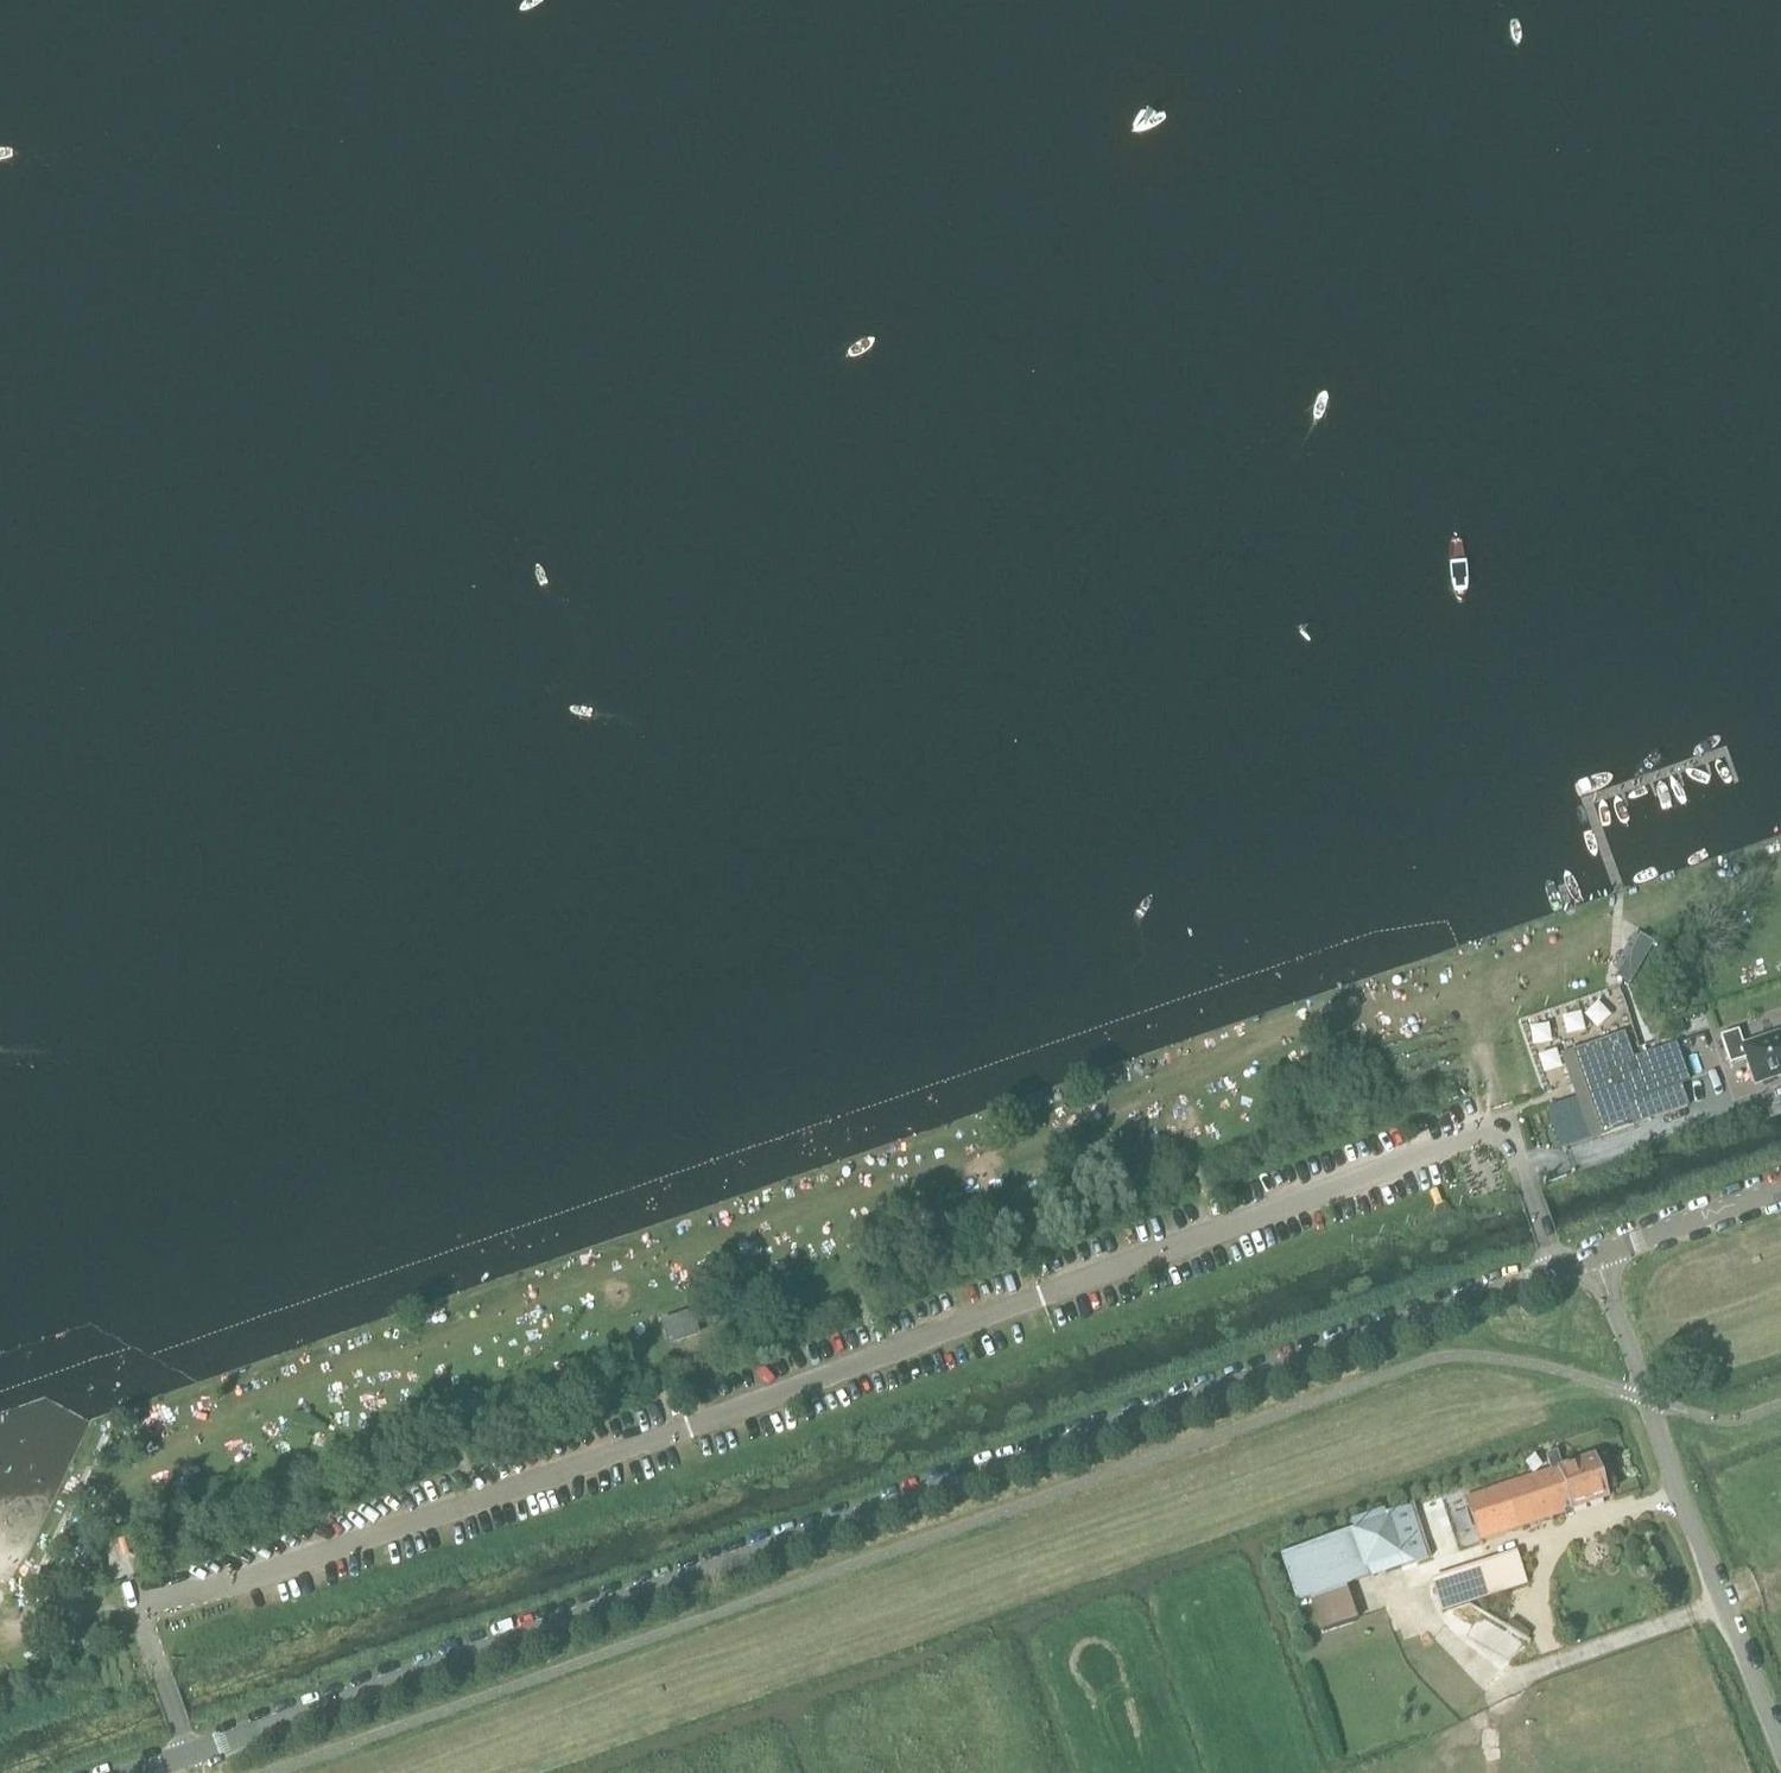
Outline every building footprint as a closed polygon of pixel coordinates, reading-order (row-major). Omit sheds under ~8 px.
[(1619,978),(1631,985),(1637,973),(1639,974),(1656,944),(1641,936),(1624,966),(1625,967),(1619,978)] [(1744,1045),(1739,1031),(1721,1037),(1731,1066),(1745,1061),(1755,1088),(1780,1079),(1780,1032),(1744,1045)] [(1676,1045),(1632,1060),(1623,1035),(1590,1046),(1563,1055),(1592,1140),(1688,1107),(1679,1084),(1689,1081),(1676,1045)] [(1578,1143),(1569,1120),(1560,1124),(1559,1123),(1554,1124),(1563,1148),(1578,1143)] [(670,1344),(697,1335),(690,1315),(663,1324),(670,1344)] [(1465,1498),(1480,1541),(1607,1499),(1593,1456),(1562,1466),(1556,1451),(1546,1455),(1551,1470),(1465,1498)] [(1429,1558),(1411,1504),(1310,1537),(1328,1591),(1429,1558)] [(1527,1583),(1518,1555),(1433,1582),(1442,1610),(1527,1583)]
